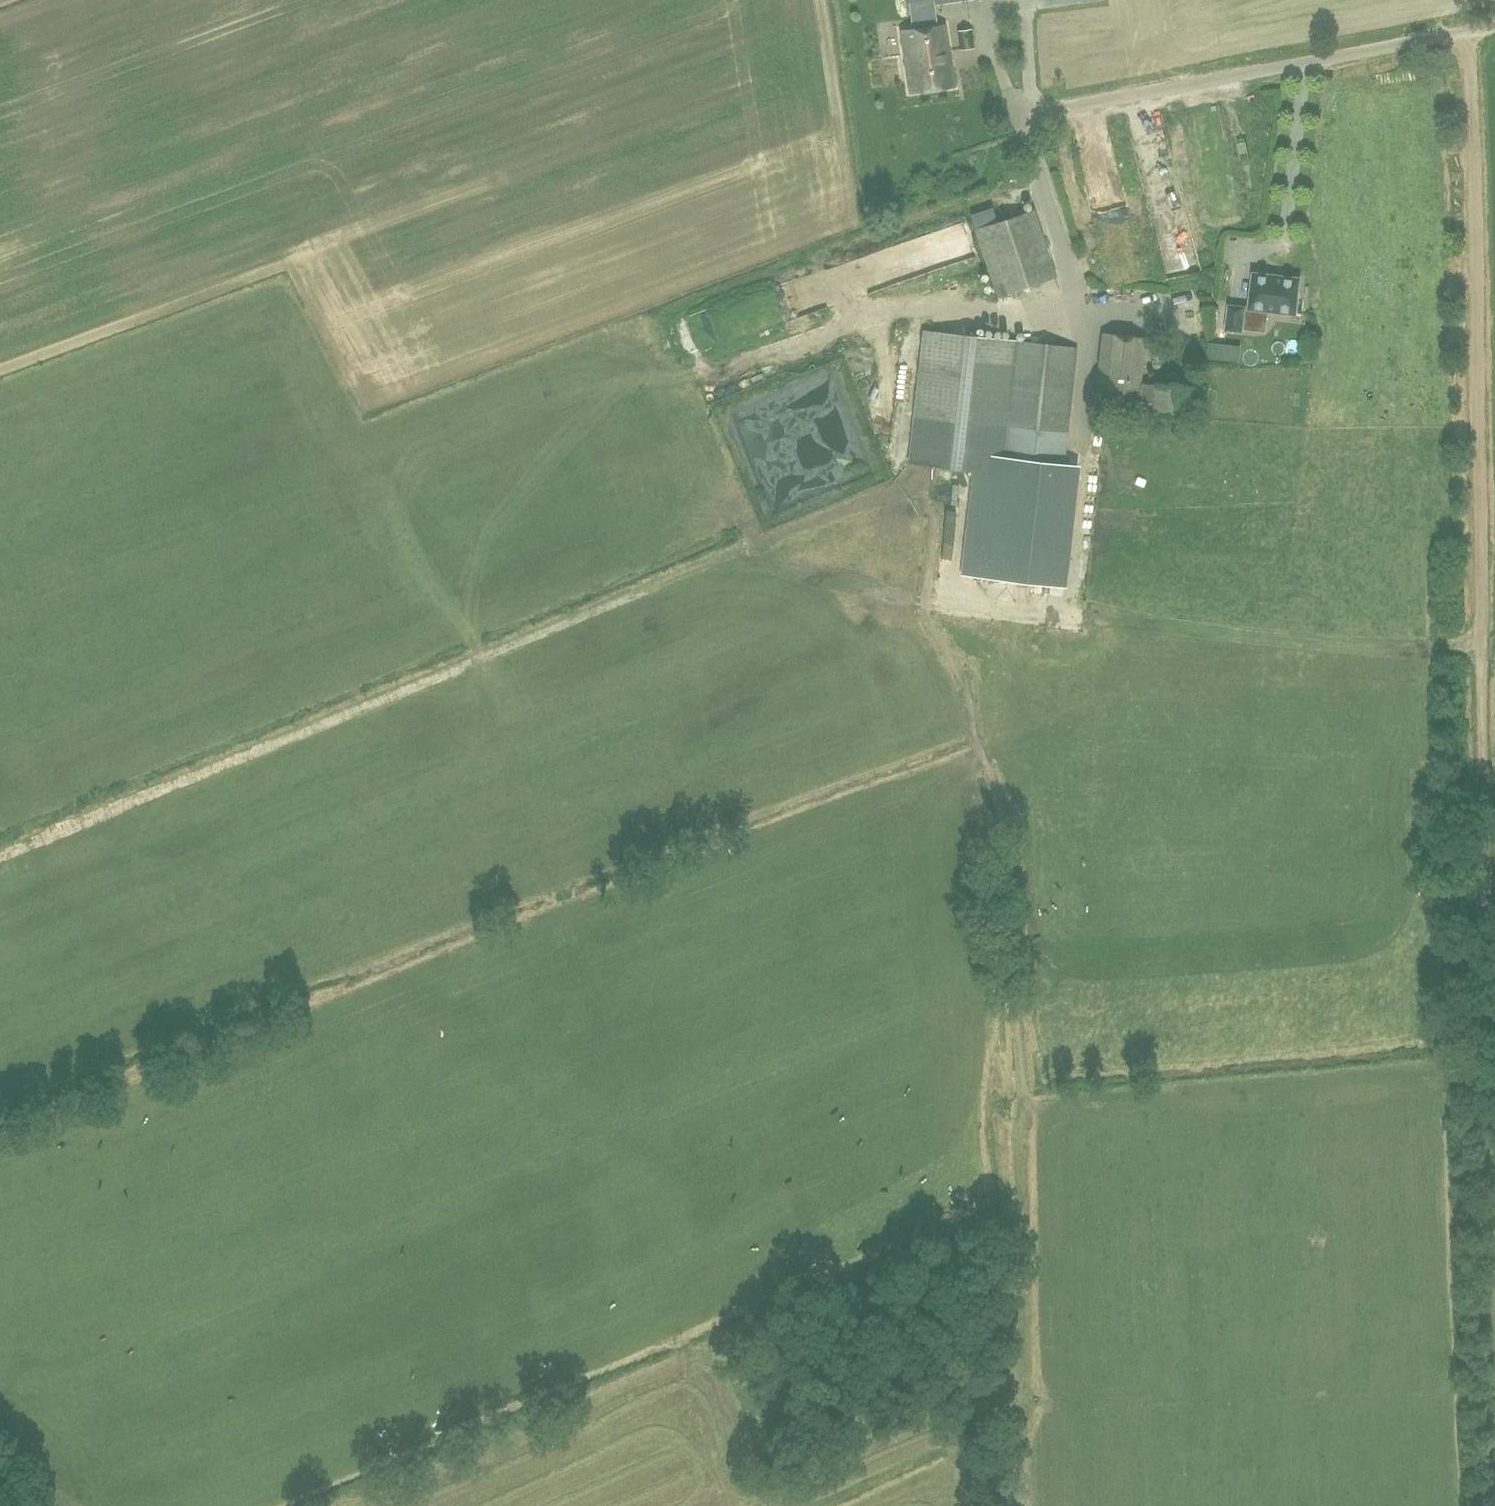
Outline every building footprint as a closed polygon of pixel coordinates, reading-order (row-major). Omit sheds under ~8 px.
[(911,94),(955,87),(946,24),(902,30),(911,94)] [(961,49),(974,48),(972,29),(959,30),(961,49)] [(999,296),(1056,277),(1033,210),(976,229),(999,296)] [(1296,313),(1300,277),(1254,271),(1249,308),(1296,313)] [(1173,297),(1177,310),(1201,305),(1197,291),(1173,297)] [(1243,331),(1245,307),(1228,305),(1226,330),(1243,331)] [(916,414),(910,464),(919,465),(934,466),(975,471),(962,573),(1049,584),(1064,461),(1065,452),(1067,432),(1077,347),(1016,340),(926,330),(916,414)] [(1158,386),(1141,384),(1147,338),(1103,332),(1096,396),(1139,401),(1139,400),(1156,402),(1154,415),(1185,418),(1189,387),(1158,384),(1158,386)]
